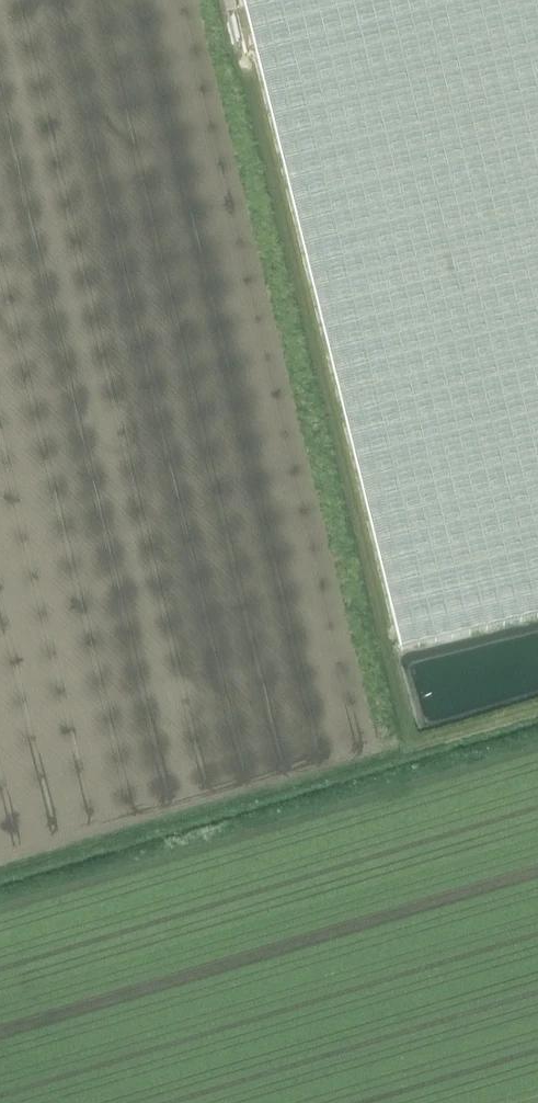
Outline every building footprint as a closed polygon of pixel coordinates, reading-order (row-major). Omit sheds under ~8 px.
[(397,651),(537,617),(537,0),(239,0),(397,651)]
